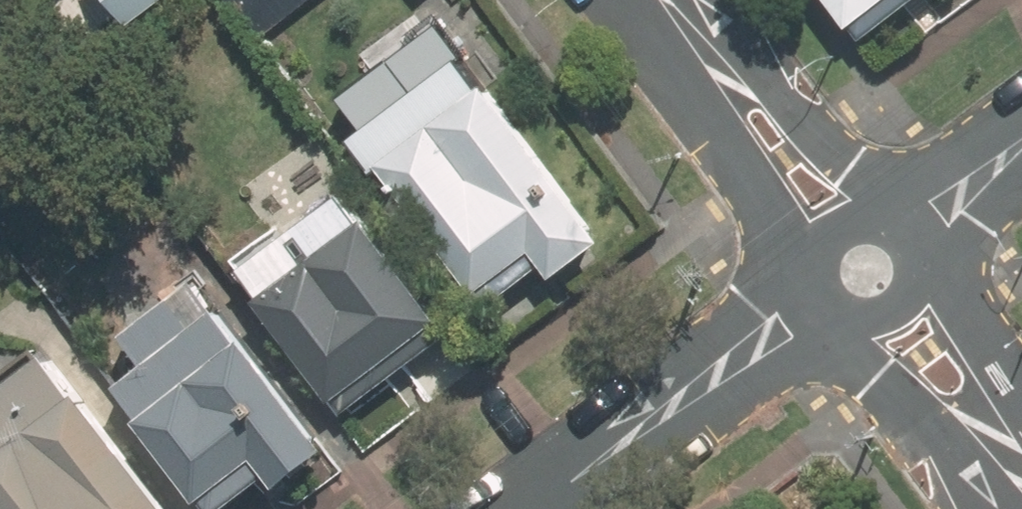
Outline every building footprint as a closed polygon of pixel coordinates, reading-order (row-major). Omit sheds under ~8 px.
[(140,29),(177,0),(116,0),(140,29)] [(261,38),(310,0),(231,0),(261,38)] [(863,34),(910,0),(839,0),(863,34)] [(455,28),(348,109),(485,290),(540,249),(561,276),(613,236),(455,28)] [(354,187),(243,274),(352,412),(463,325),(354,187)] [(151,361),(124,380),(212,506),(275,461),(289,481),(338,447),(214,269),(129,329),(151,361)] [(0,387),(0,484),(18,508),(176,508),(57,346),(0,387)]
